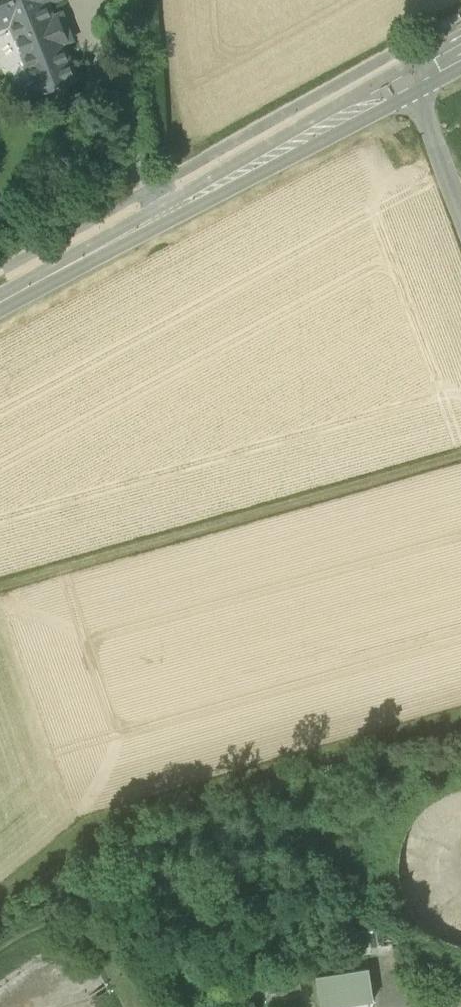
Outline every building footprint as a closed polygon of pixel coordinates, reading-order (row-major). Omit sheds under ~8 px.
[(42,93),(56,88),(58,91),(63,89),(62,85),(76,80),(61,42),(69,38),(61,17),(53,20),(46,3),(55,0),(0,0),(0,28),(15,22),(20,37),(18,39),(22,51),(26,51),(42,93)] [(437,800),(420,814),(409,829),(401,848),(398,872),(400,882),(403,897),(414,917),(430,933),(448,943),(460,946),(460,790),(451,793),(437,800)] [(391,925),(357,929),(359,948),(393,944),(391,925)] [(318,976),(323,1006),(373,998),(368,968),(318,976)] [(301,990),(299,979),(266,984),(267,995),(301,990)]
